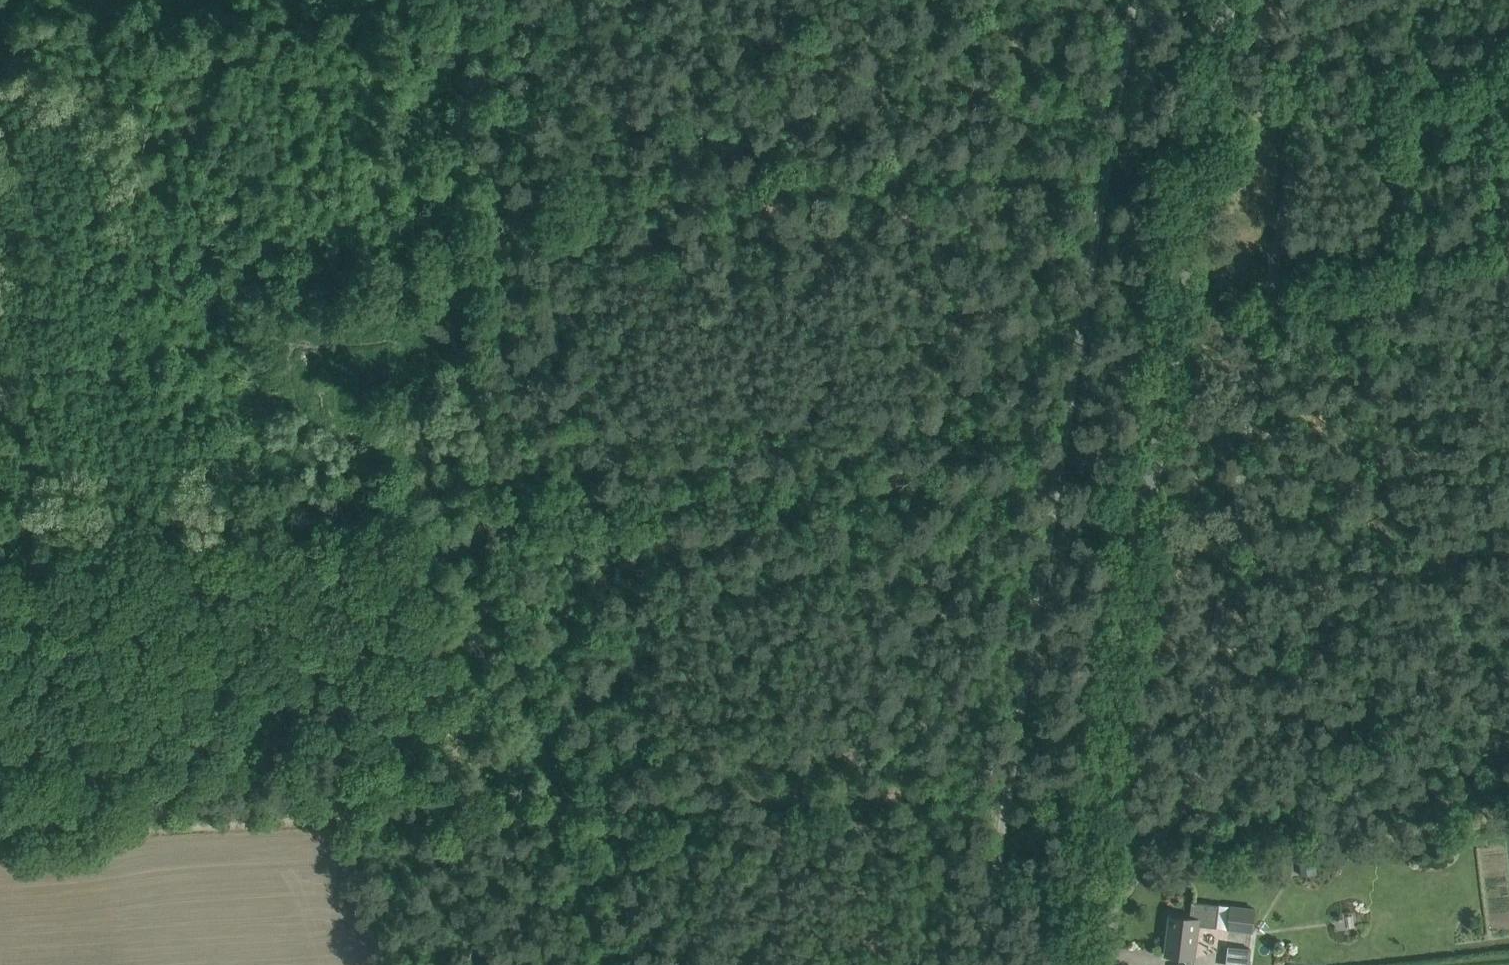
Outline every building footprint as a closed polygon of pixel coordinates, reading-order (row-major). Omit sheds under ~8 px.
[(1316,860),(1300,862),(1302,875),(1317,873),(1316,860)] [(1192,901),(1190,918),(1170,915),(1165,955),(1198,959),(1202,924),(1217,926),(1219,905),(1192,901)] [(1256,908),(1231,906),(1228,930),(1254,933),(1256,908)]
